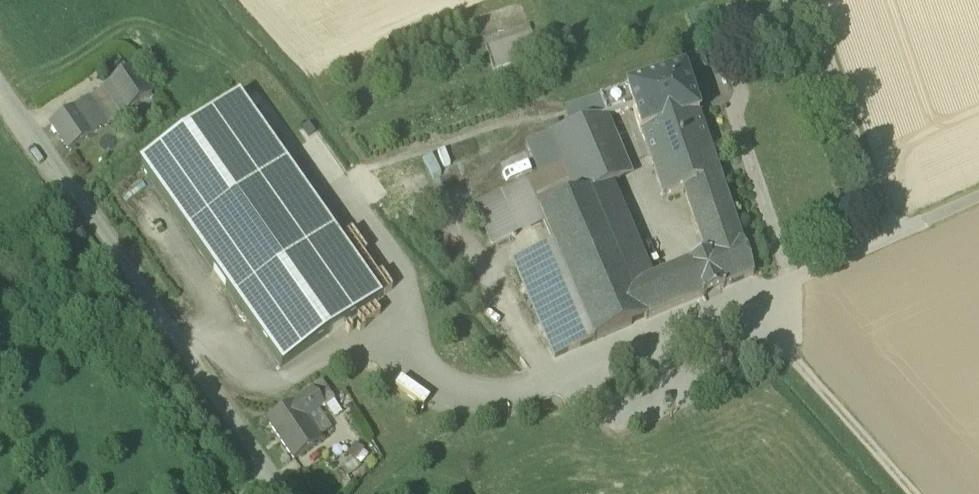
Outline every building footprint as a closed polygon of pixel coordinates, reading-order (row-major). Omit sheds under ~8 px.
[(487,50),(494,73),(540,58),(533,35),(487,50)] [(684,45),(686,51),(695,48),(692,42),(684,45)] [(133,70),(129,73),(120,59),(105,69),(114,83),(110,86),(128,113),(152,97),(133,70)] [(633,111),(641,135),(699,116),(685,72),(626,90),(633,111)] [(128,113),(110,86),(88,100),(106,127),(128,113)] [(599,99),(606,120),(633,111),(626,90),(599,99)] [(240,99),(223,111),(312,237),(329,225),(240,99)] [(51,125),(70,152),(106,127),(88,100),(51,125)] [(223,111),(141,169),(282,368),(381,299),(329,225),(312,237),(223,111)] [(568,120),(571,129),(593,122),(595,122),(592,112),(568,120)] [(684,192),(707,259),(721,292),(724,290),(752,278),(754,278),(699,116),(641,135),(663,197),(662,197),(663,199),(665,199),(665,198),(684,192)] [(702,299),(706,298),(692,265),(653,281),(613,187),(619,184),(593,122),(571,129),(527,143),(541,178),(542,179),(554,208),(542,214),(541,212),(538,213),(537,213),(539,219),(541,218),(543,223),(553,246),(553,247),(593,342),(594,343),(596,342),(595,342),(702,298),(702,299)] [(573,201),(545,138),(436,183),(463,247),(500,231),(514,263),(553,246),(539,215),(573,201)] [(555,359),(593,342),(553,247),(514,263),(555,359)] [(707,259),(692,265),(706,298),(721,292),(707,259)] [(324,408),(325,409),(336,401),(323,384),(313,390),(325,407),(324,408)] [(267,422),(294,461),(322,442),(319,439),(306,420),(319,411),(324,408),(325,407),(313,390),(267,422)] [(332,430),(319,411),(306,420),(319,439),(332,430)]
